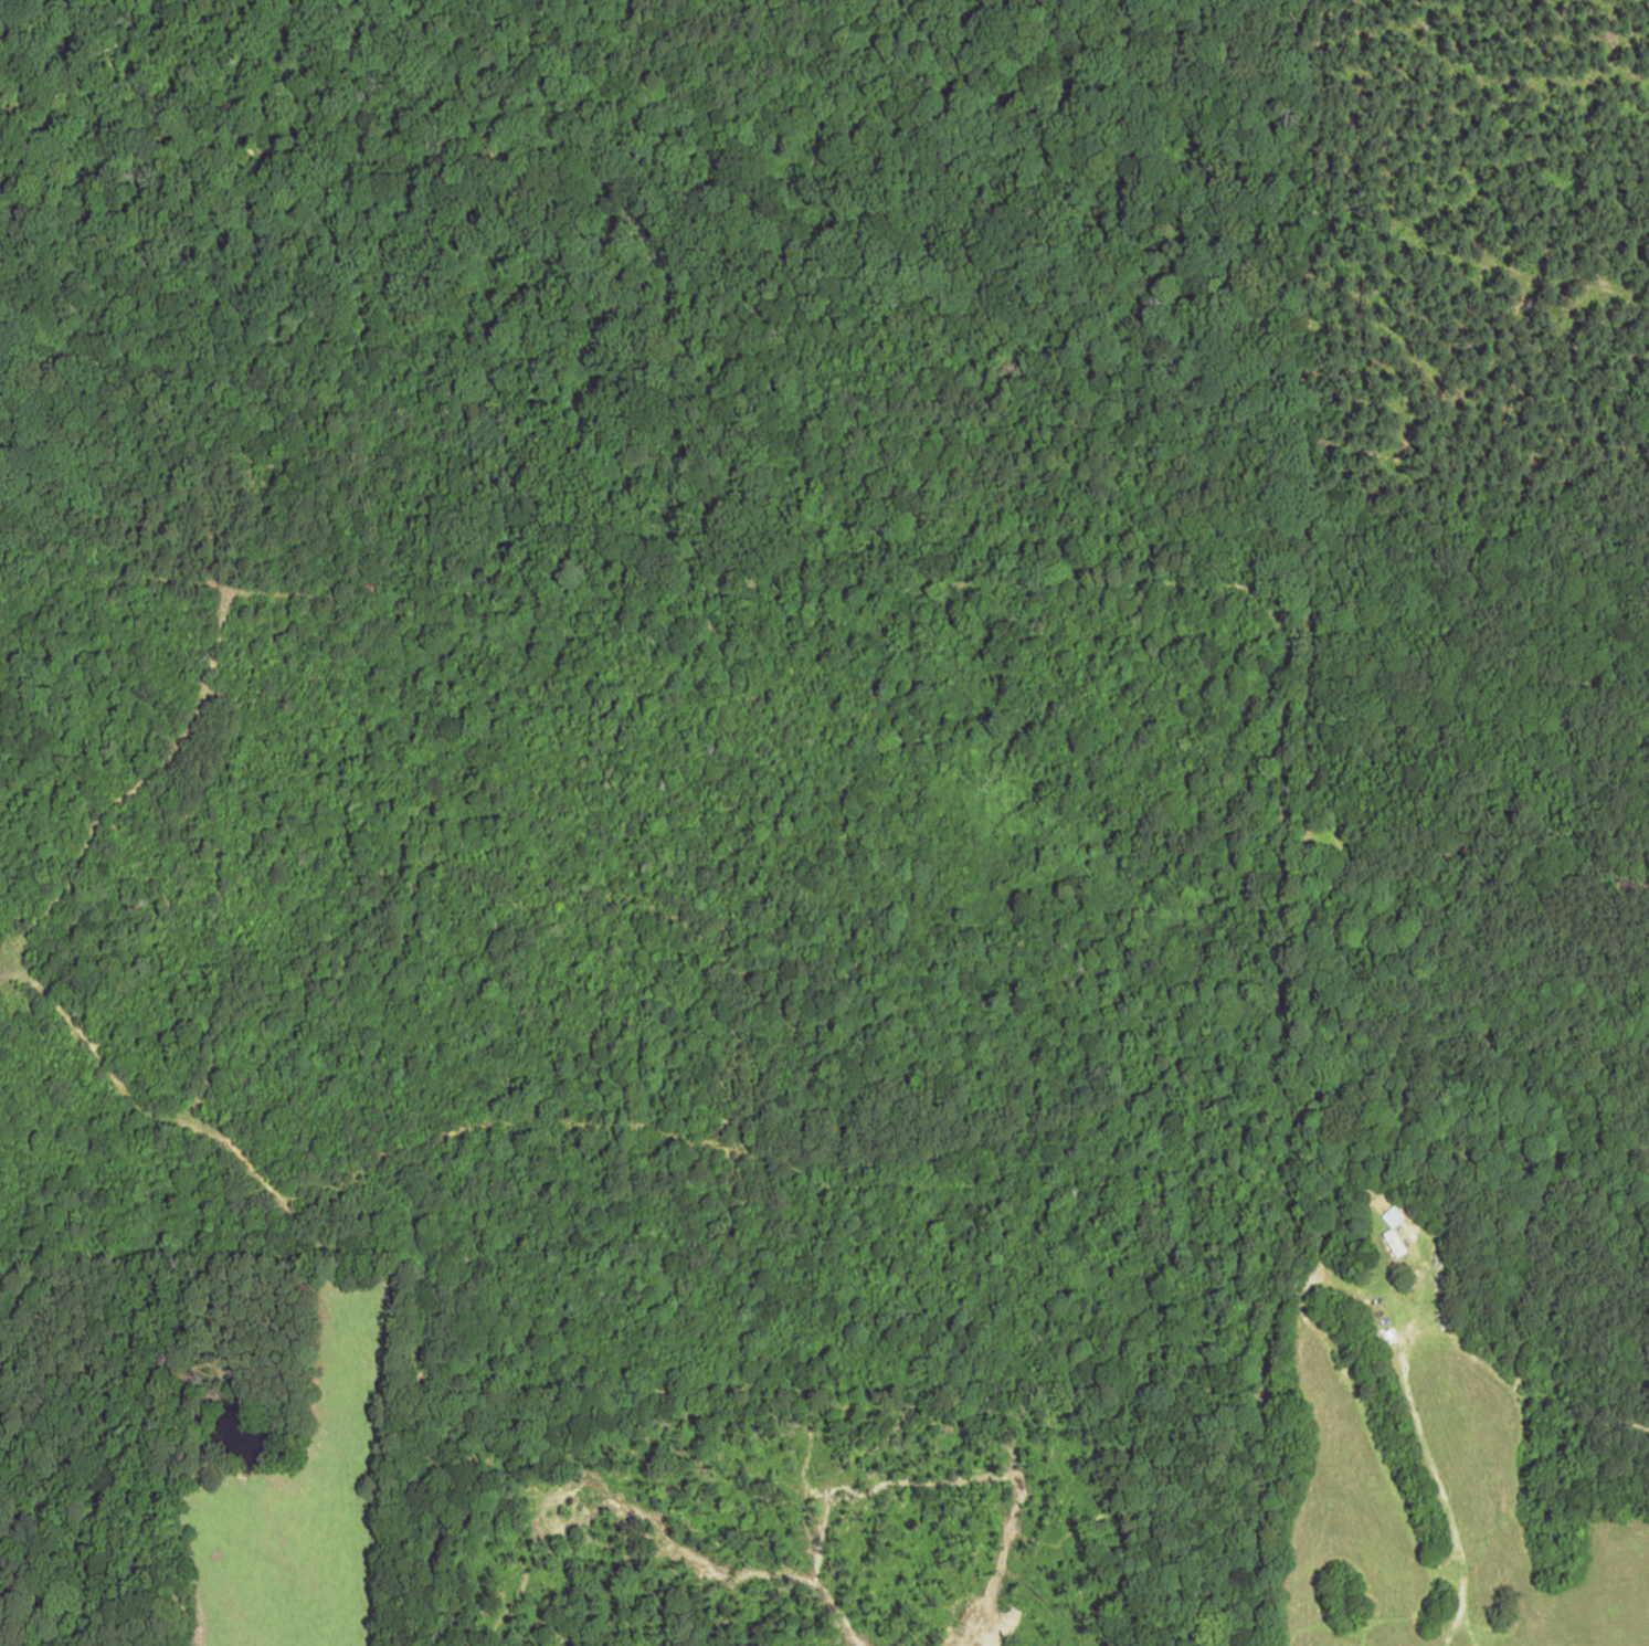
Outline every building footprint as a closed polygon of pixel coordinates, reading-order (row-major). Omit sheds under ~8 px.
[(1393,1228),(1406,1217),(1395,1205),(1382,1216),(1393,1228)] [(1383,1233),(1396,1256),(1407,1251),(1394,1227),(1383,1233)]
